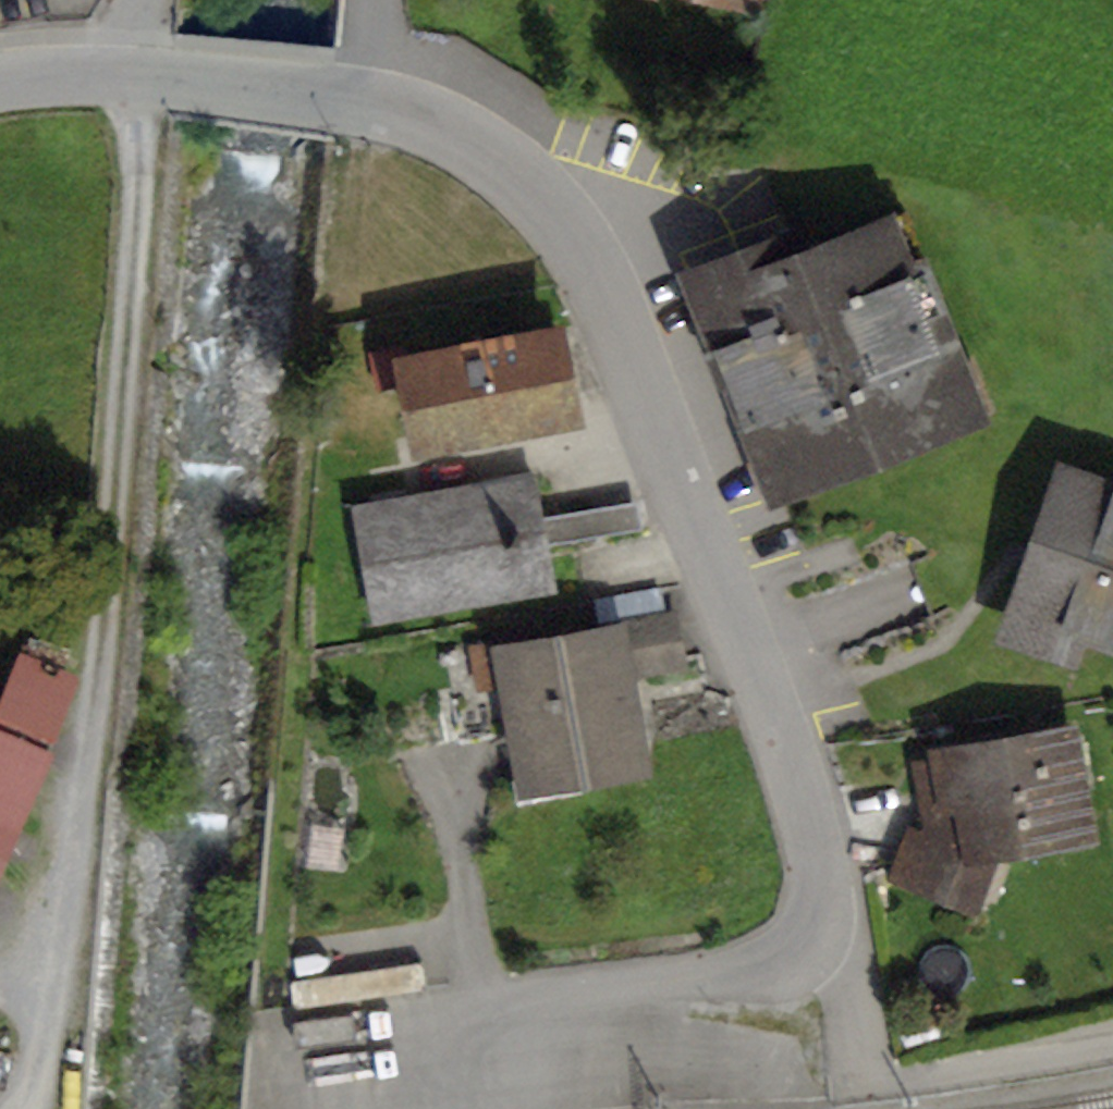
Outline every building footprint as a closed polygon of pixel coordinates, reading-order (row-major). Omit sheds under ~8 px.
[(765,16),(769,0),(687,0),(765,16)] [(802,222),(677,272),(772,509),(994,421),(927,255),(914,260),(895,211),(811,245),(802,222)] [(566,325),(392,358),(390,349),(370,353),(377,391),(396,388),(410,462),(585,429),(566,325)] [(1057,461),(997,646),(1078,671),(1086,648),(1112,657),(1112,479),(1057,461)] [(537,471),(352,502),(373,624),(557,593),(549,547),(544,517),(537,471)] [(638,501),(544,517),(549,547),(643,531),(638,501)] [(675,612),(492,646),(491,641),(468,645),(477,694),(497,691),(517,800),(652,775),(634,676),(685,666),(675,612)] [(1078,723),(910,753),(923,825),(920,832),(910,828),(889,878),(978,916),(1001,861),(1099,844),(1078,723)] [(0,744),(0,853),(41,762),(0,744)]
